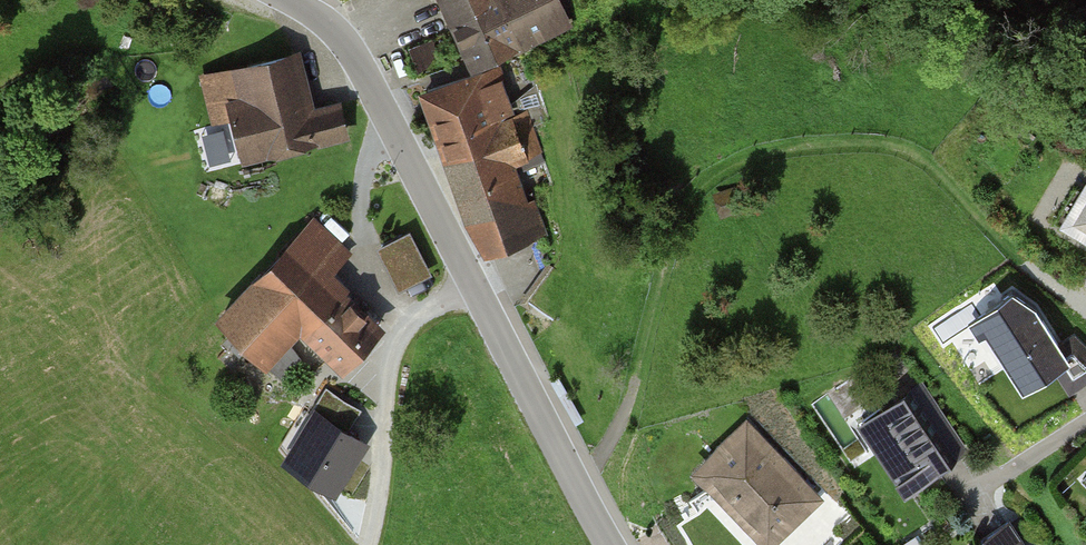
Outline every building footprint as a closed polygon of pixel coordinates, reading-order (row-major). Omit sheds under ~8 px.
[(474,68),(567,23),(556,0),(510,0),(501,4),(499,0),(443,0),(474,68)] [(411,44),(420,71),(450,61),(440,33),(411,44)] [(228,103),(241,158),(345,134),(338,104),(308,111),(295,56),(244,68),(251,97),(228,103)] [(483,74),(427,92),(449,157),(518,134),(528,163),(542,158),(532,129),(548,124),(536,84),(509,109),(501,81),(487,85),(483,74)] [(518,134),(449,157),(485,251),(544,233),(533,200),(520,203),(510,170),(528,163),(518,134)] [(1067,222),(1085,233),(1085,190),(1067,222)] [(315,221),(223,318),(258,351),(292,316),(343,364),(379,326),(327,277),(349,254),(315,221)] [(428,271),(409,233),(382,247),(401,284),(428,271)] [(1023,392),(1059,368),(1050,354),(1060,348),(1064,355),(1081,344),(1074,338),(1061,345),(1035,306),(1012,290),(980,313),(968,321),(971,326),(979,338),(987,335),(1023,392)] [(923,386),(869,423),(874,430),(868,434),(906,490),(966,449),(923,386)] [(292,463),(330,487),(361,439),(344,429),(357,409),(327,391),(314,412),(321,417),(292,463)] [(700,472),(768,543),(815,498),(747,427),(700,472)] [(1008,521),(980,540),(983,544),(1024,544),(1008,521)]
